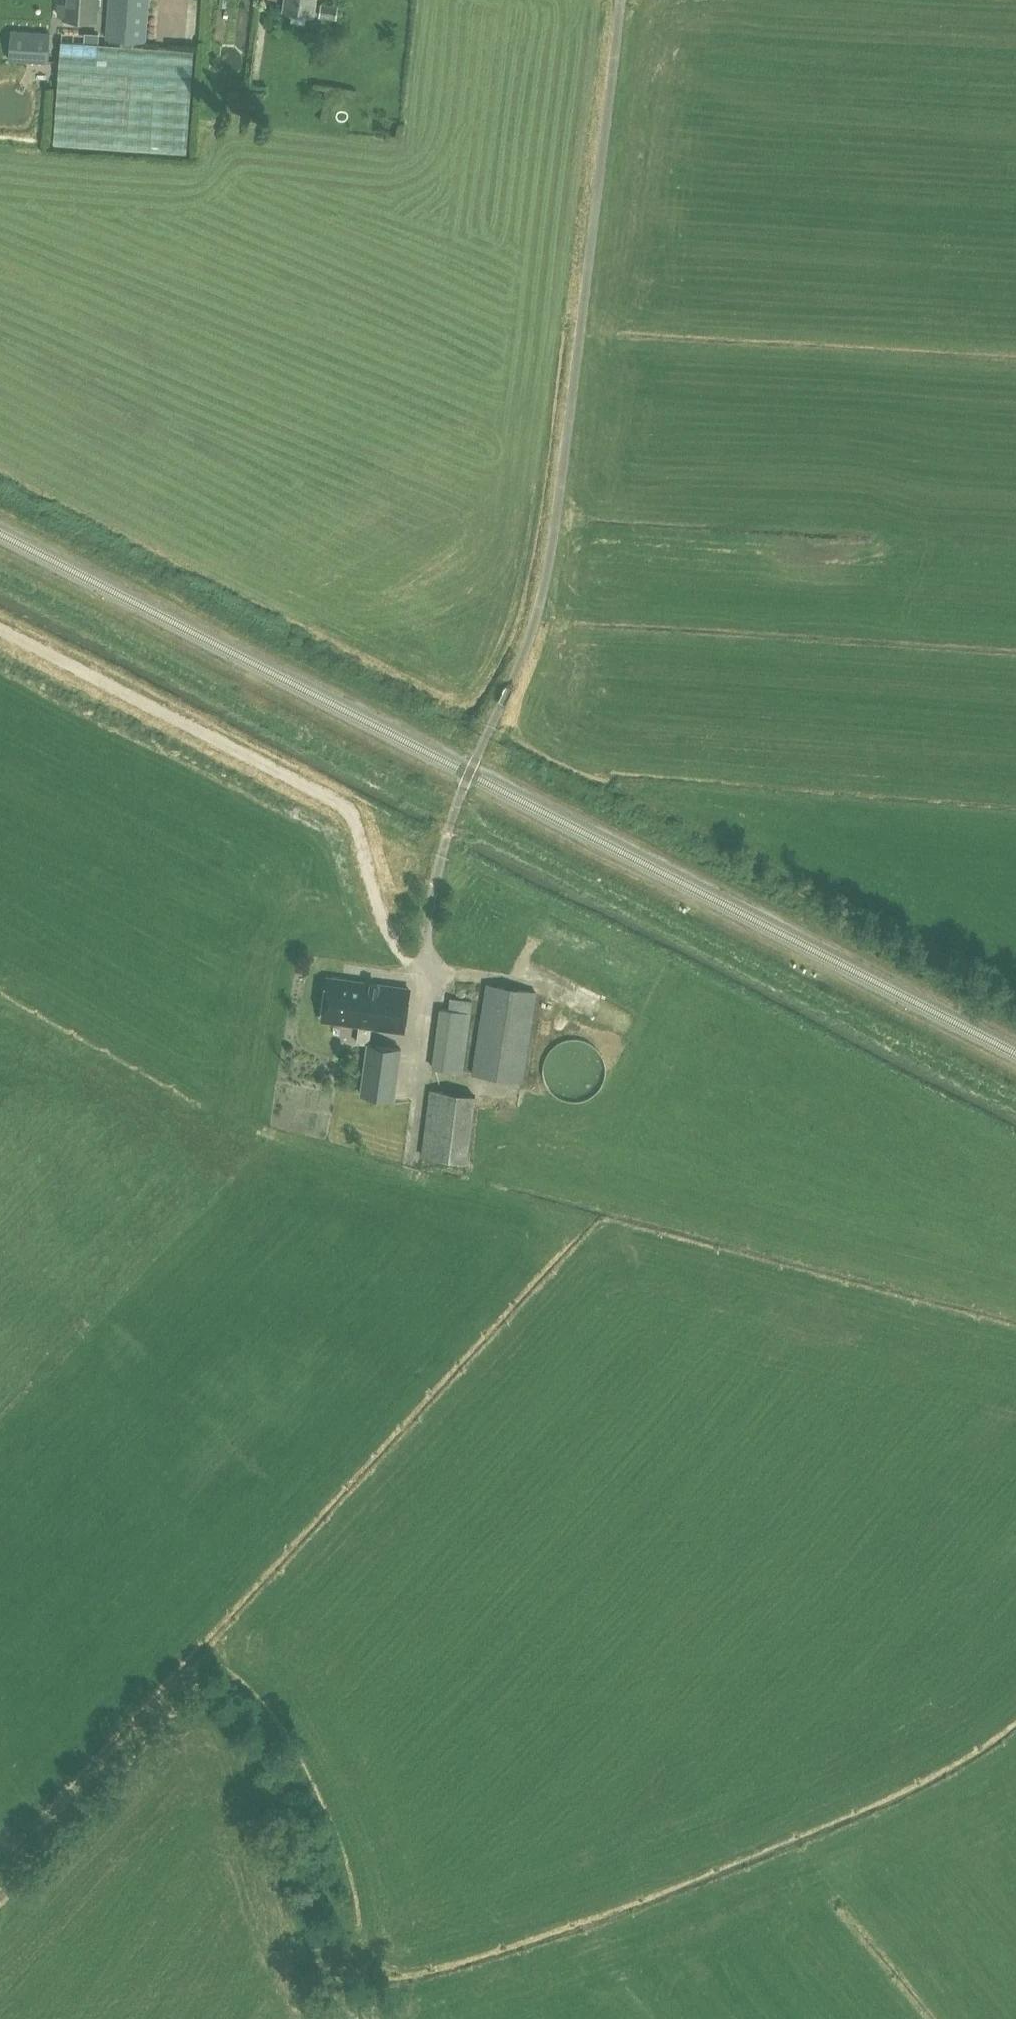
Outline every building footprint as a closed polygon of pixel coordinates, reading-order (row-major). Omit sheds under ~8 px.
[(57,15),(64,15),(64,19),(96,21),(97,0),(65,0),(65,2),(58,2),(57,15)] [(134,41),(147,42),(149,0),(108,0),(105,39),(121,40),(134,41)] [(195,0),(169,0),(168,5),(180,5),(179,32),(194,32),(195,0)] [(211,26),(248,27),(249,0),(212,0),(211,26)] [(283,12),(315,16),(317,0),(285,0),(283,12)] [(339,6),(322,4),(320,17),(337,20),(339,6)] [(10,60),(47,63),(49,33),(12,31),(10,60)] [(134,46),(134,41),(121,40),(121,46),(61,41),(54,144),(187,153),(194,51),(134,46)] [(228,88),(226,112),(262,116),(264,92),(228,88)] [(410,988),(352,980),(351,981),(329,978),(323,1019),(346,1022),(360,1024),(358,1042),(370,1044),(371,1044),(373,1026),(404,1030),(410,988)] [(524,1082),(538,992),(486,983),(472,1074),(524,1082)] [(449,1010),(471,1013),(473,1001),(450,997),(449,1010)] [(463,1072),(471,1013),(449,1010),(440,1008),(432,1068),(463,1072)] [(571,1099),(572,1100),(573,1100),(574,1100),(575,1100),(576,1100),(577,1100),(578,1099),(579,1099),(580,1099),(581,1099),(582,1099),(583,1098),(584,1098),(585,1098),(585,1097),(586,1097),(587,1097),(588,1096),(589,1096),(590,1095),(591,1095),(592,1094),(593,1093),(594,1092),(595,1092),(596,1091),(596,1090),(597,1090),(598,1089),(598,1088),(599,1087),(600,1087),(600,1086),(601,1085),(601,1084),(602,1083),(602,1082),(603,1081),(603,1080),(603,1079),(604,1079),(604,1078),(604,1077),(604,1076),(605,1075),(605,1074),(605,1073),(605,1072),(605,1071),(605,1070),(605,1069),(605,1068),(605,1067),(605,1066),(605,1065),(605,1064),(605,1063),(605,1062),(605,1061),(604,1060),(604,1059),(604,1058),(603,1057),(603,1056),(603,1055),(602,1055),(602,1054),(601,1053),(601,1052),(600,1051),(600,1050),(599,1049),(598,1048),(597,1047),(597,1046),(596,1046),(595,1045),(594,1044),(593,1043),(592,1042),(591,1042),(590,1041),(589,1040),(588,1040),(587,1039),(586,1039),(585,1039),(584,1038),(583,1038),(582,1038),(581,1038),(580,1037),(579,1037),(578,1037),(577,1037),(576,1037),(575,1037),(574,1037),(573,1037),(572,1037),(571,1037),(570,1037),(569,1037),(568,1037),(567,1037),(566,1038),(565,1038),(564,1038),(563,1039),(562,1039),(561,1039),(561,1040),(560,1040),(559,1041),(558,1041),(557,1042),(556,1042),(555,1043),(554,1044),(553,1045),(552,1045),(552,1046),(551,1047),(550,1047),(550,1048),(549,1049),(548,1050),(548,1051),(547,1052),(546,1053),(546,1054),(545,1055),(545,1056),(545,1057),(544,1058),(544,1059),(544,1060),(543,1061),(543,1062),(543,1063),(543,1064),(543,1065),(543,1066),(543,1067),(542,1068),(542,1069),(543,1070),(543,1071),(543,1072),(543,1073),(543,1074),(543,1075),(543,1076),(544,1077),(544,1078),(544,1079),(545,1080),(545,1081),(546,1082),(546,1083),(546,1084),(547,1084),(548,1085),(548,1086),(549,1087),(549,1088),(550,1088),(551,1089),(551,1090),(552,1091),(553,1091),(553,1092),(554,1093),(555,1093),(556,1094),(557,1094),(557,1095),(558,1096),(559,1096),(560,1096),(561,1097),(562,1097),(563,1098),(564,1098),(565,1098),(566,1099),(567,1099),(568,1099),(569,1099),(570,1099),(571,1099)] [(371,1044),(370,1044),(363,1094),(395,1099),(401,1048),(371,1044)] [(429,1089),(421,1156),(468,1162),(476,1095),(429,1089)]
